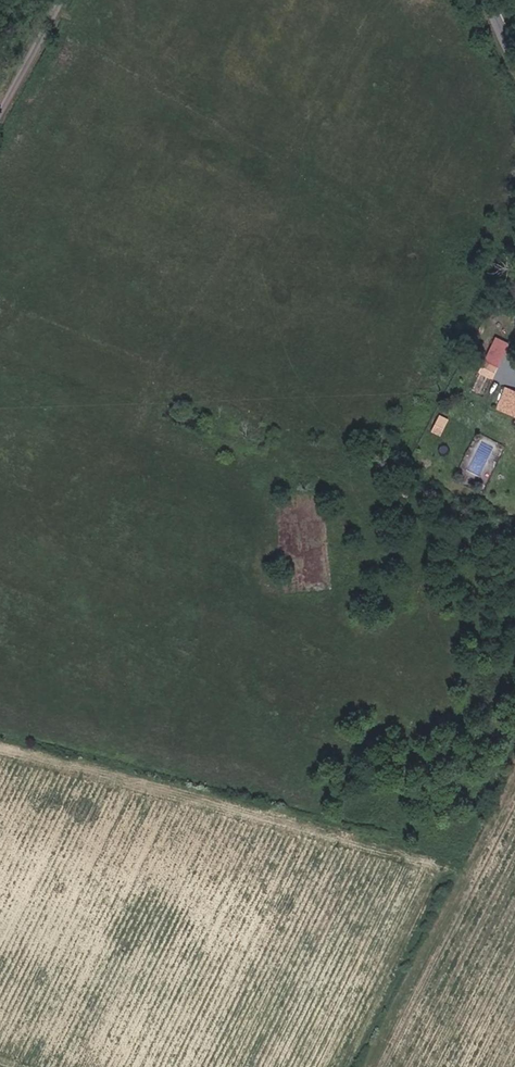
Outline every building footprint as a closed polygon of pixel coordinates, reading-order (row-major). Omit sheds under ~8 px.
[(495,335),(483,364),(498,370),(510,341),(495,335)] [(511,426),(514,415),(514,407),(495,400),(488,418),(511,426)] [(442,435),(450,418),(440,413),(433,430),(442,435)]
